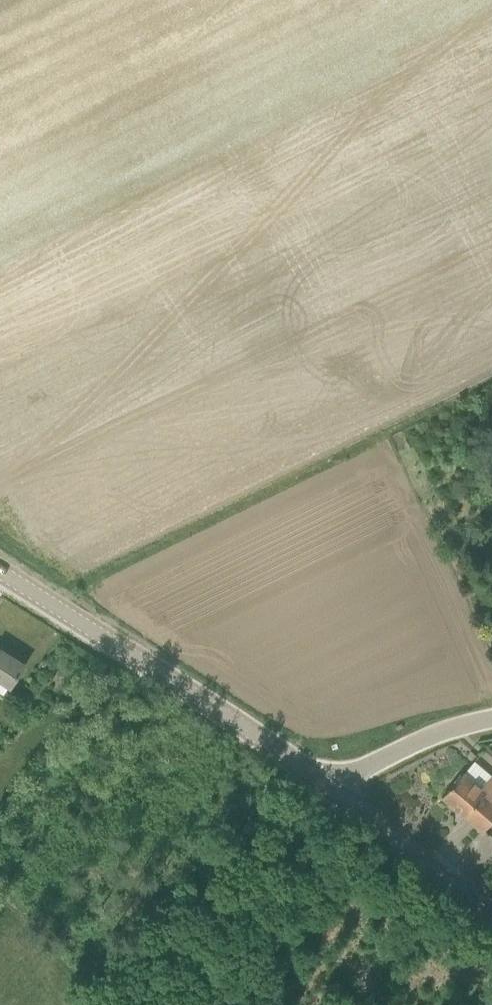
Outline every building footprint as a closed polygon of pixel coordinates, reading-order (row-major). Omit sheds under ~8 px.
[(26,663),(0,647),(0,679),(11,686),(26,663)] [(464,771),(442,796),(483,830),(491,820),(491,775),(482,787),(464,771)]
